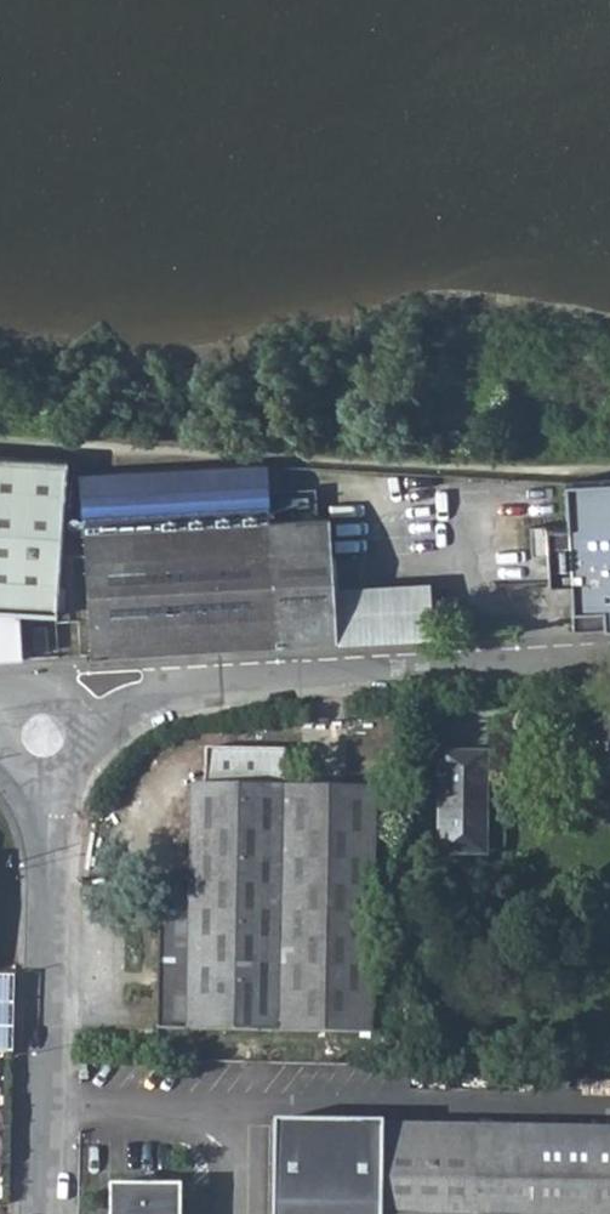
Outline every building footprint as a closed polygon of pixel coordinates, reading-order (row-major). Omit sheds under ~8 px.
[(21,658),(18,612),(56,614),(65,459),(0,456),(0,659),(21,658)] [(266,463),(80,474),(88,625),(89,654),(431,635),(428,598),(331,604),(326,514),(269,518),(266,463)] [(566,626),(609,624),(609,478),(564,480),(566,524),(529,525),(530,554),(546,554),(547,581),(564,580),(566,626)] [(609,774),(609,717),(605,717),(602,774),(609,774)] [(207,748),(206,783),(193,784),(191,874),(160,874),(156,1026),(371,1030),(374,782),(284,784),(285,749),(207,748)] [(438,750),(437,852),(467,851),(467,808),(486,808),(487,750),(438,750)] [(467,851),(485,851),(486,808),(467,808),(467,851)] [(380,1141),(380,1122),(271,1120),(270,1213),(609,1213),(609,1145),(380,1141)] [(104,1213),(176,1213),(176,1184),(105,1184),(104,1213)]
